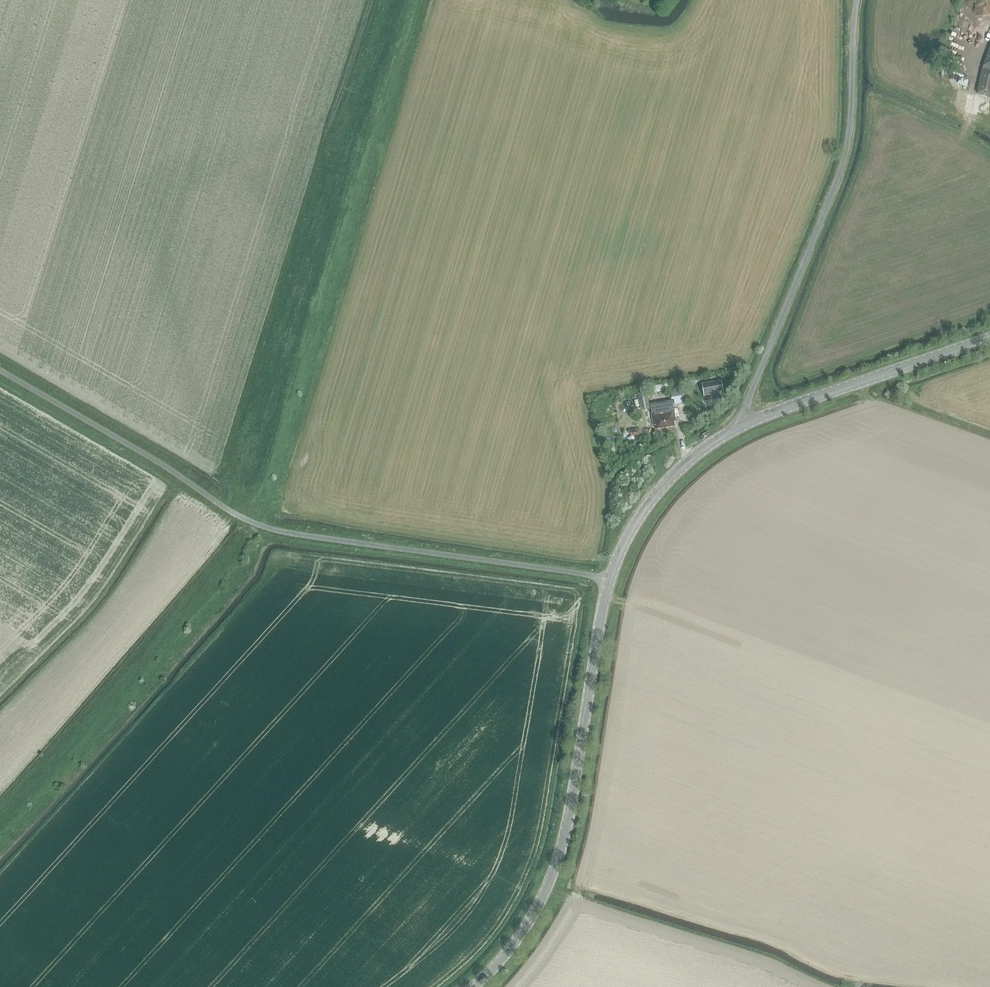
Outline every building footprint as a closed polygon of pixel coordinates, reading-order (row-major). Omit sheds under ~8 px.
[(982,67),(989,70),(989,44),(982,67)] [(981,69),(976,93),(989,98),(989,72),(981,69)] [(667,383),(648,387),(651,404),(671,400),(667,383)] [(670,391),(672,406),(685,403),(682,389),(670,391)] [(650,409),(647,392),(637,394),(640,411),(650,409)] [(674,422),(676,422),(674,409),(652,413),(653,425),(656,425),(657,430),(674,427),(674,422)]
